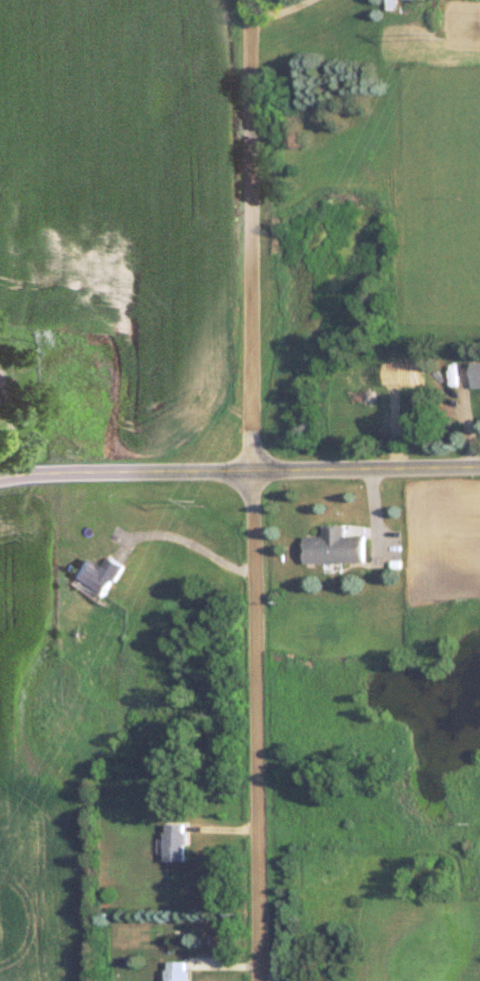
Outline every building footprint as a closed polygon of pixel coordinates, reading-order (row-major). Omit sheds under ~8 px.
[(479,382),(479,361),(469,361),(469,382),(479,382)] [(343,524),(322,524),(322,535),(302,535),(302,562),(363,561),(363,534),(343,534),(343,524)] [(80,558),(69,576),(102,596),(121,564),(107,556),(99,569),(80,558)] [(162,861),(184,861),(184,824),(162,824),(162,861)] [(185,960),(164,960),(164,980),(185,980),(185,960)]
